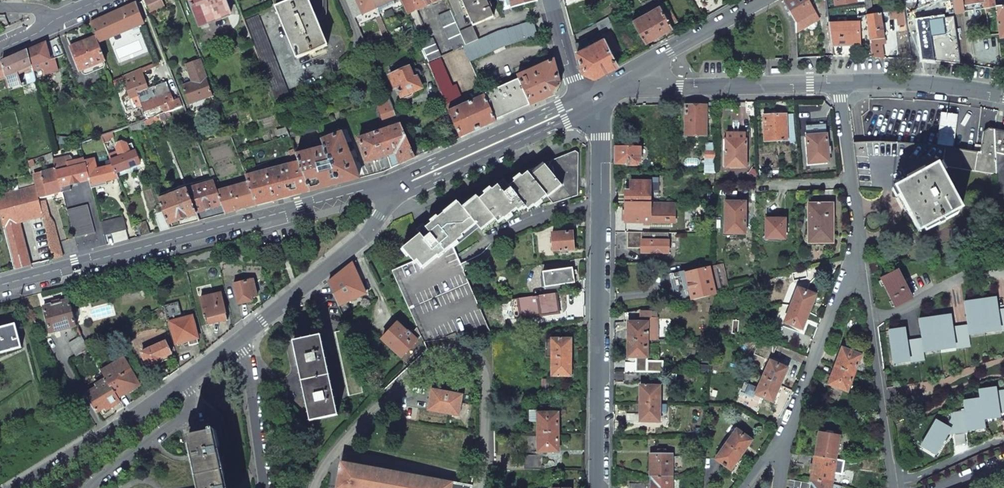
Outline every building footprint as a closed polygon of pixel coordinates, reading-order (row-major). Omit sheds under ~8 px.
[(164,6),(161,0),(144,0),(149,12),(164,6)] [(198,23),(219,15),(220,18),(231,14),(225,0),(189,0),(198,23)] [(275,8),(297,59),(327,46),(308,0),(294,0),(291,1),(275,8)] [(354,18),(376,9),(376,8),(372,0),(346,0),(354,18)] [(382,5),(379,7),(376,8),(376,9),(379,14),(382,13),(380,9),(394,3),(393,0),(392,1),(382,5)] [(408,14),(417,10),(413,0),(402,0),(408,14)] [(413,0),(417,10),(441,0),(413,0)] [(473,26),(493,17),(489,8),(491,7),(488,0),(461,0),(473,26)] [(511,8),(538,1),(538,0),(509,0),(511,8)] [(796,23),(796,32),(818,20),(810,5),(807,0),(784,0),(783,1),(796,23)] [(866,16),(880,14),(888,13),(889,12),(889,7),(871,10),(870,0),(864,0),(865,6),(866,16)] [(955,13),(994,7),(993,0),(953,0),(955,13)] [(113,13),(90,23),(96,36),(96,39),(123,28),(124,31),(144,23),(136,3),(113,13)] [(660,4),(633,19),(645,41),(658,33),(672,25),(671,24),(662,8),(660,4)] [(668,5),(662,8),(671,24),(677,21),(668,5)] [(1000,38),(1003,38),(1003,6),(996,7),(1000,38)] [(451,10),(438,16),(454,51),(463,47),(467,45),(460,32),(451,10)] [(904,11),(889,12),(888,13),(889,19),(897,18),(899,32),(907,31),(904,11)] [(870,45),(872,57),(882,58),(879,39),(884,39),(880,14),(866,16),(865,16),(868,30),(870,45)] [(257,15),(244,20),(275,100),(288,95),(257,15)] [(608,16),(596,23),(601,32),(613,26),(608,16)] [(955,16),(917,22),(922,60),(962,64),(955,16)] [(463,47),(469,62),(504,46),(537,36),(533,21),(497,32),(478,40),(467,45),(463,47)] [(829,27),(832,47),(859,46),(870,45),(868,30),(859,30),(859,23),(829,24),(829,27)] [(472,27),(460,32),(467,45),(478,40),(472,27)] [(413,28),(405,32),(410,44),(418,40),(413,28)] [(610,30),(602,34),(603,37),(613,55),(620,51),(610,30)] [(83,42),(70,47),(79,71),(105,61),(96,39),(96,36),(83,42)] [(590,44),(577,50),(583,71),(594,76),(606,70),(617,63),(613,55),(603,37),(590,44)] [(42,44),(28,51),(31,65),(32,70),(33,71),(43,68),(45,74),(58,71),(54,59),(64,55),(57,38),(42,44)] [(433,38),(419,44),(428,63),(441,57),(433,38)] [(586,38),(575,44),(577,50),(590,44),(587,38),(586,38)] [(15,57),(2,63),(6,78),(8,87),(21,82),(16,72),(31,65),(28,51),(15,57)] [(212,96),(206,77),(207,77),(200,59),(186,64),(192,82),(182,85),(189,104),(212,96)] [(553,60),(517,77),(518,80),(529,105),(530,106),(555,95),(560,84),(553,60)] [(409,67),(389,76),(395,88),(397,87),(401,97),(402,96),(403,97),(405,98),(412,96),(413,93),(413,92),(422,88),(417,77),(414,78),(409,67)] [(34,77),(45,74),(43,68),(33,71),(34,77)] [(141,103),(145,112),(161,106),(164,113),(182,107),(179,99),(173,100),(166,82),(148,89),(144,79),(140,68),(121,76),(132,107),(141,103)] [(443,68),(431,73),(449,112),(456,110),(454,105),(457,104),(455,101),(461,99),(456,87),(452,88),(443,68)] [(27,82),(35,79),(35,78),(34,77),(33,71),(32,70),(23,74),(27,82)] [(518,80),(484,95),(484,97),(494,120),(529,105),(518,80)] [(456,110),(449,112),(460,138),(477,130),(495,122),(494,120),(484,97),(456,110)] [(390,101),(378,105),(385,125),(399,120),(390,101)] [(686,105),(685,136),(705,136),(705,106),(699,106),(686,105)] [(763,113),(765,142),(786,140),(785,115),(776,115),(776,112),(763,113)] [(953,149),(957,115),(940,113),(936,147),(944,148),(953,149)] [(400,125),(358,139),(366,162),(367,163),(388,156),(392,168),(403,163),(415,158),(409,144),(400,125)] [(942,162),(941,166),(974,171),(996,175),(994,130),(988,129),(983,132),(980,153),(976,152),(953,149),(944,148),(942,162)] [(997,199),(1003,199),(1003,132),(994,130),(996,175),(997,199)] [(112,131),(101,136),(103,143),(109,140),(108,138),(113,136),(112,131)] [(324,148),(296,155),(299,162),(310,191),(335,185),(359,179),(354,166),(341,133),(320,139),(324,148)] [(725,140),(725,168),(746,168),(746,140),(745,140),(745,134),(726,134),(726,140),(725,140)] [(806,136),(808,164),(829,162),(826,134),(806,136)] [(421,139),(409,144),(415,158),(427,152),(424,146),(421,139)] [(115,173),(139,163),(135,152),(134,152),(131,144),(126,146),(126,144),(122,142),(118,144),(116,147),(118,152),(109,156),(112,165),(115,173)] [(853,143),(858,188),(896,191),(895,187),(938,164),(942,162),(944,148),(936,147),(922,145),(896,143),(876,143),(853,143)] [(616,146),(615,164),(627,164),(627,165),(640,165),(640,147),(616,146)] [(57,151),(51,153),(53,159),(55,169),(62,192),(71,190),(70,185),(89,180),(84,160),(83,158),(72,161),(71,157),(69,155),(59,158),(57,151)] [(706,151),(706,161),(715,161),(715,151),(706,151)] [(417,261),(423,267),(437,256),(438,257),(452,245),(463,237),(462,236),(476,224),(481,231),(495,220),(498,223),(504,219),(504,220),(517,210),(519,212),(523,208),(524,210),(526,208),(528,210),(534,206),(547,196),(552,203),(577,195),(577,154),(575,152),(527,172),(522,177),(521,177),(509,187),(504,181),(493,190),(492,189),(479,200),(478,198),(464,209),(459,203),(445,214),(444,213),(426,228),(424,225),(417,231),(420,234),(402,249),(413,261),(414,263),(417,261)] [(51,153),(43,156),(46,162),(53,159),(51,153)] [(366,162),(360,164),(365,177),(383,172),(392,168),(388,156),(367,163),(366,162)] [(94,159),(84,160),(89,180),(91,185),(117,178),(115,173),(112,165),(97,169),(94,159)] [(267,170),(246,176),(249,183),(257,205),(284,198),(310,191),(299,162),(271,169),(270,168),(267,168),(267,170)] [(360,164),(354,166),(359,179),(365,177),(360,164)] [(896,191),(918,231),(937,221),(939,225),(945,222),(943,218),(961,208),(938,164),(895,187),(896,191)] [(43,177),(35,179),(40,198),(62,192),(55,169),(42,173),(43,177)] [(213,182),(187,189),(197,214),(199,220),(212,217),(225,213),(222,205),(217,192),(213,182)] [(650,182),(630,182),(630,191),(625,191),(625,202),(650,203),(650,182)] [(249,183),(217,192),(222,205),(225,213),(241,209),(257,205),(249,183)] [(14,269),(22,267),(30,265),(19,222),(42,216),(38,202),(34,185),(0,194),(0,215),(14,269)] [(187,189),(159,200),(163,211),(168,224),(170,228),(185,224),(199,220),(197,214),(187,189)] [(44,200),(38,202),(42,216),(53,259),(58,257),(63,256),(54,224),(48,217),(44,200)] [(725,202),(725,234),(745,234),(745,202),(725,202)] [(625,222),(668,223),(668,212),(674,212),(674,203),(650,203),(625,203),(625,222)] [(88,204),(67,209),(74,238),(84,235),(95,232),(88,204)] [(808,204),(808,243),(832,243),(832,204),(808,204)] [(163,211),(154,214),(157,222),(160,230),(170,228),(168,224),(163,211)] [(122,217),(101,222),(104,235),(115,232),(126,230),(122,217)] [(766,219),(765,239),(785,239),(785,219),(766,219)] [(552,233),(553,251),(574,250),(572,232),(552,233)] [(641,252),(668,253),(668,233),(627,232),(627,248),(641,248),(641,252)] [(421,336),(424,343),(490,332),(452,245),(438,257),(437,256),(423,267),(417,261),(414,263),(413,261),(392,271),(417,327),(421,336)] [(868,262),(870,275),(878,274),(876,260),(868,262)] [(541,265),(545,287),(574,283),(572,268),(571,268),(570,261),(541,265)] [(328,283),(343,317),(349,314),(343,304),(365,294),(352,264),(340,273),(328,283)] [(709,268),(716,294),(728,291),(722,265),(709,268)] [(671,279),(676,303),(691,300),(716,294),(709,268),(709,267),(700,270),(686,273),(685,271),(665,275),(666,280),(671,279)] [(880,279),(895,308),(912,299),(897,270),(880,279)] [(253,280),(234,284),(239,305),(249,303),(248,299),(253,298),(257,297),(253,280)] [(798,288),(791,305),(808,312),(815,295),(798,288)] [(511,299),(515,319),(559,313),(555,293),(511,299)] [(221,294),(200,299),(207,324),(217,322),(228,319),(221,294)] [(967,331),(1000,327),(1000,331),(1003,331),(1003,312),(999,313),(997,299),(964,304),(967,331)] [(56,303),(43,306),(50,332),(76,326),(69,300),(56,303)] [(791,305),(784,322),(802,329),(808,312),(791,305)] [(628,322),(628,340),(647,340),(657,340),(657,318),(651,318),(651,312),(641,312),(641,310),(624,313),(624,322),(628,322)] [(906,327),(887,330),(891,361),(908,358),(909,364),(926,362),(924,350),(955,345),(958,348),(969,347),(967,331),(967,328),(954,330),(952,314),(918,318),(921,341),(908,343),(906,327)] [(192,317),(170,322),(175,344),(188,341),(189,346),(193,345),(198,344),(196,338),(197,338),(192,317)] [(381,339),(401,358),(417,340),(421,336),(417,327),(411,334),(408,332),(407,333),(397,323),(389,331),(381,339)] [(22,348),(15,324),(0,328),(0,353),(22,348)] [(293,342),(310,421),(338,415),(320,335),(307,339),(293,342)] [(81,336),(69,343),(76,357),(89,349),(88,347),(81,336)] [(552,358),(552,376),(570,376),(570,339),(552,339),(552,358)] [(628,340),(628,358),(647,358),(647,340),(628,340)] [(165,341),(142,352),(148,365),(154,362),(161,359),(160,358),(171,353),(165,341)] [(778,342),(760,341),(754,354),(770,361),(778,342)] [(842,348),(835,366),(854,374),(861,355),(842,348)] [(123,359),(102,371),(106,378),(118,397),(129,391),(139,385),(123,359)] [(763,378),(780,385),(787,368),(770,361),(763,378)] [(625,362),(625,372),(643,372),(643,363),(625,362)] [(835,366),(828,384),(847,392),(854,374),(835,366)] [(625,372),(625,382),(645,382),(645,372),(643,372),(625,372)] [(97,386),(86,393),(98,411),(109,404),(110,407),(115,404),(121,401),(118,397),(106,378),(96,384),(97,386)] [(780,385),(763,378),(755,394),(772,402),(780,385)] [(640,386),(640,404),(659,404),(659,386),(640,386)] [(923,443),(938,451),(950,431),(966,429),(967,427),(984,425),(984,416),(999,413),(999,409),(1003,409),(1003,390),(997,391),(997,386),(979,389),(979,399),(965,400),(965,410),(954,413),(946,426),(935,422),(923,443)] [(432,390),(428,410),(458,416),(462,395),(432,390)] [(640,404),(640,421),(659,422),(659,413),(666,413),(666,404),(659,404),(640,404)] [(537,421),(537,432),(558,432),(558,413),(537,413),(537,421)] [(222,469),(214,429),(209,429),(208,424),(202,425),(188,428),(193,453),(191,453),(192,460),(195,460),(201,487),(226,487),(222,469)] [(736,429),(715,459),(731,470),(752,440),(736,429)] [(537,432),(537,452),(558,452),(558,432),(537,432)] [(818,432),(815,456),(835,460),(839,436),(818,432)] [(650,453),(650,477),(672,477),(672,453),(650,453)] [(798,454),(796,464),(810,466),(811,456),(798,454)] [(525,455),(525,470),(543,470),(543,455),(525,455)] [(815,456),(810,480),(832,483),(833,473),(841,475),(844,461),(835,460),(815,456)] [(337,487),(471,487),(471,486),(341,463),(337,487)] [(971,487),(1003,487),(1003,474),(971,487)] [(649,487),(672,487),(672,477),(650,477),(649,477),(649,487)] [(809,487),(831,487),(832,483),(810,480),(809,487)]
